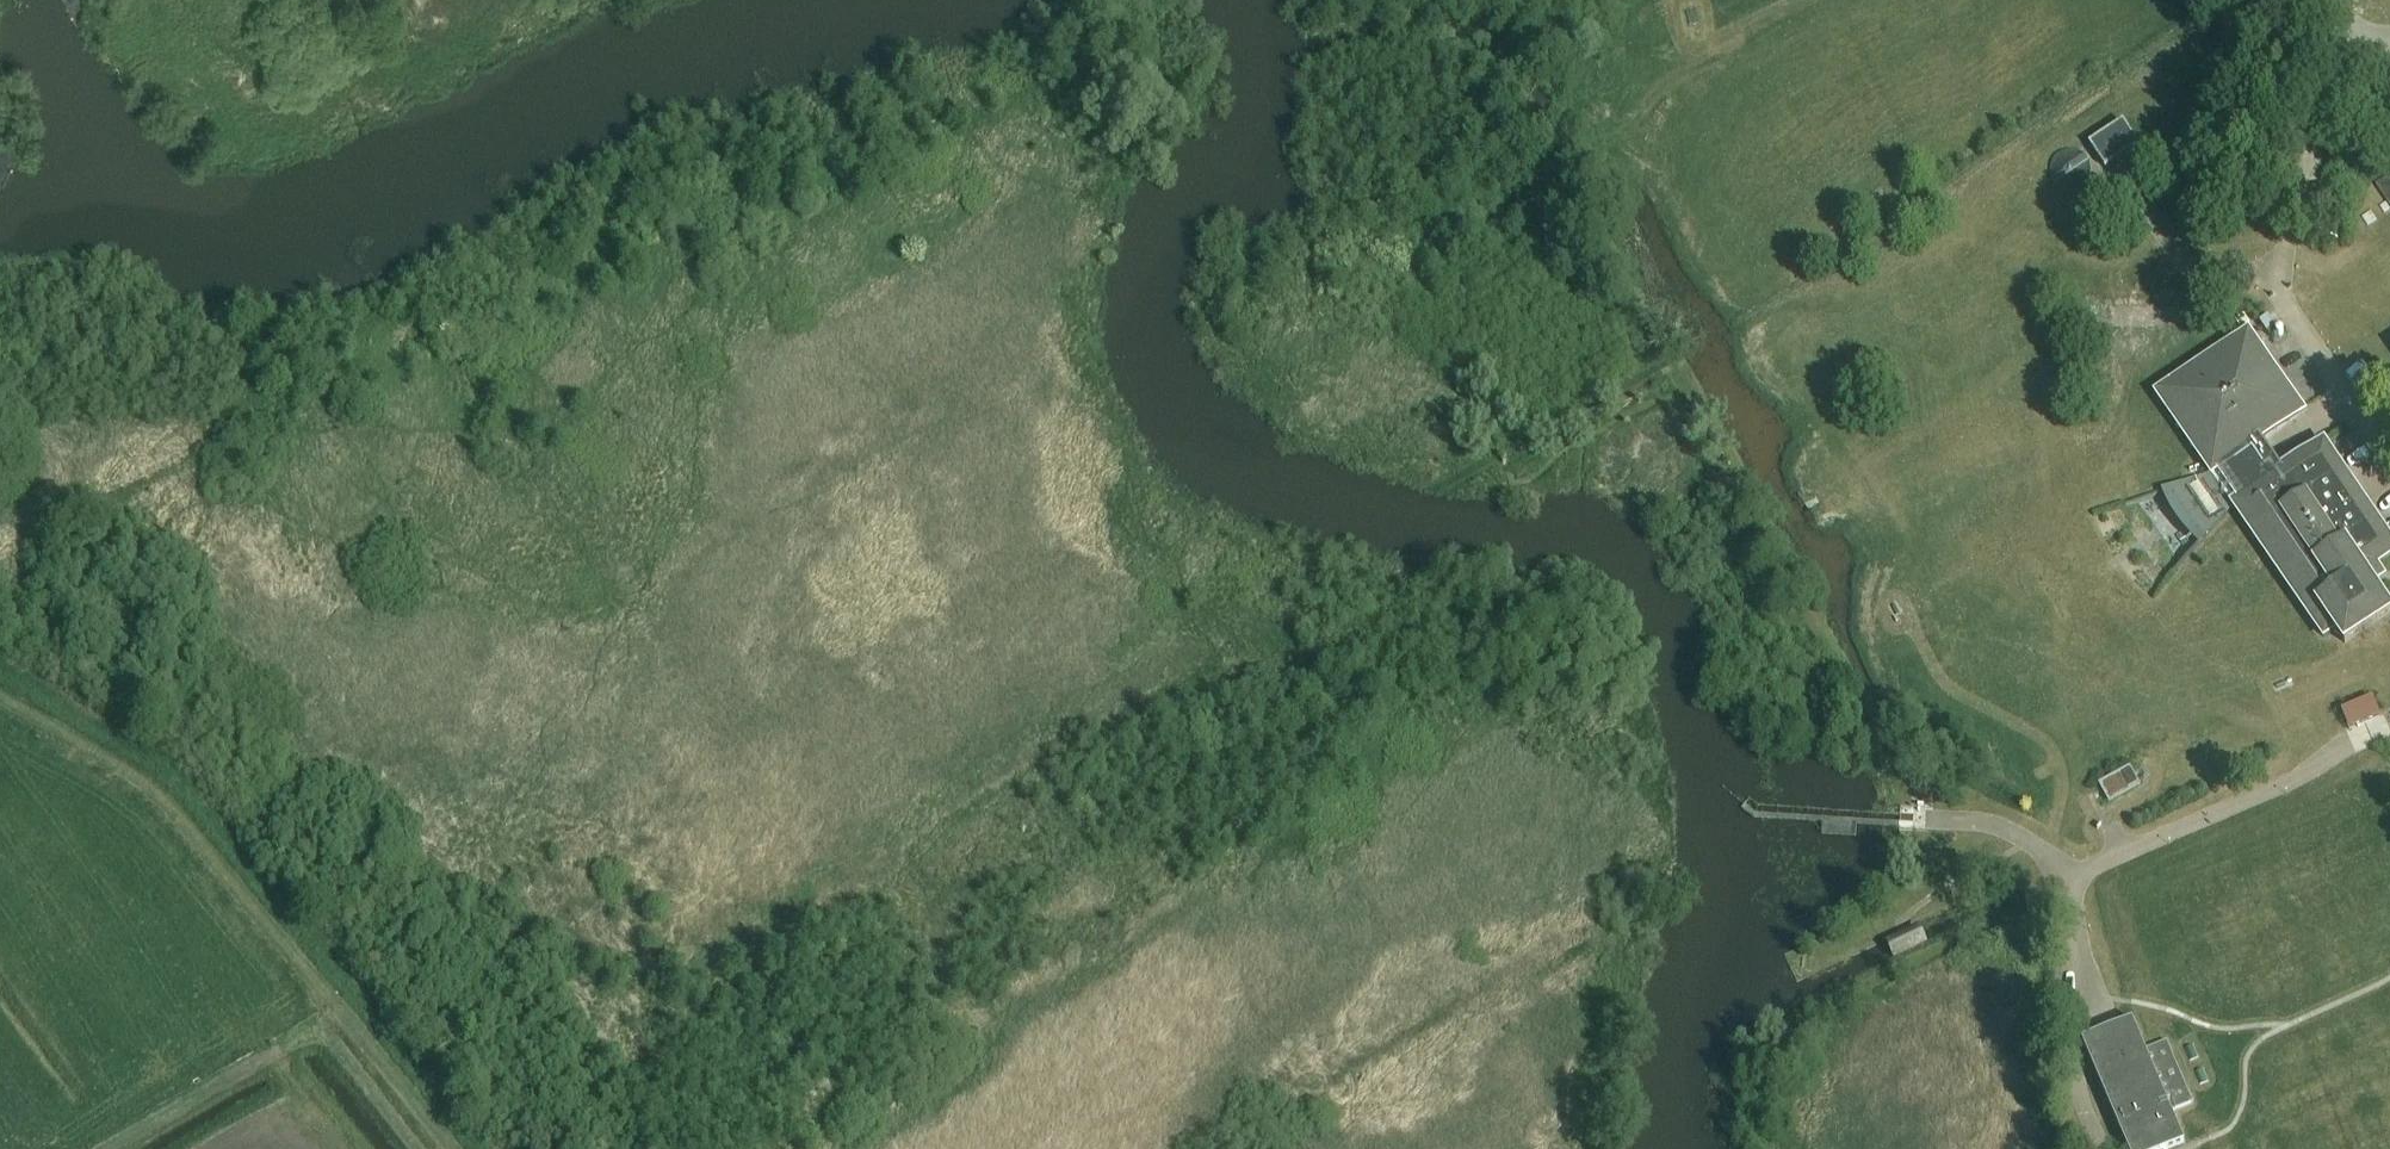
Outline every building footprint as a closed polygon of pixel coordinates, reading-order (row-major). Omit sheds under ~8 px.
[(2121,122),(2086,145),(2103,171),(2138,148),(2121,122)] [(2350,197),(2318,188),(2305,234),(2337,244),(2350,197)] [(2172,517),(2178,527),(2191,541),(2197,546),(2232,505),(2324,638),(2335,630),(2345,644),(2389,614),(2389,607),(2366,572),(2389,555),(2389,537),(2325,442),(2269,480),(2249,451),(2305,412),(2249,331),(2156,394),(2213,476),(2161,494),(2167,507),(2172,517)] [(2372,698),(2342,711),(2349,730),(2380,716),(2372,698)] [(2130,768),(2099,784),(2109,802),(2140,786),(2130,768)] [(1884,946),(1894,966),(1928,950),(1919,929),(1884,946)] [(2085,1042),(2130,1148),(2170,1148),(2185,1143),(2172,1111),(2193,1102),(2168,1043),(2146,1052),(2134,1022),(2085,1042)]
